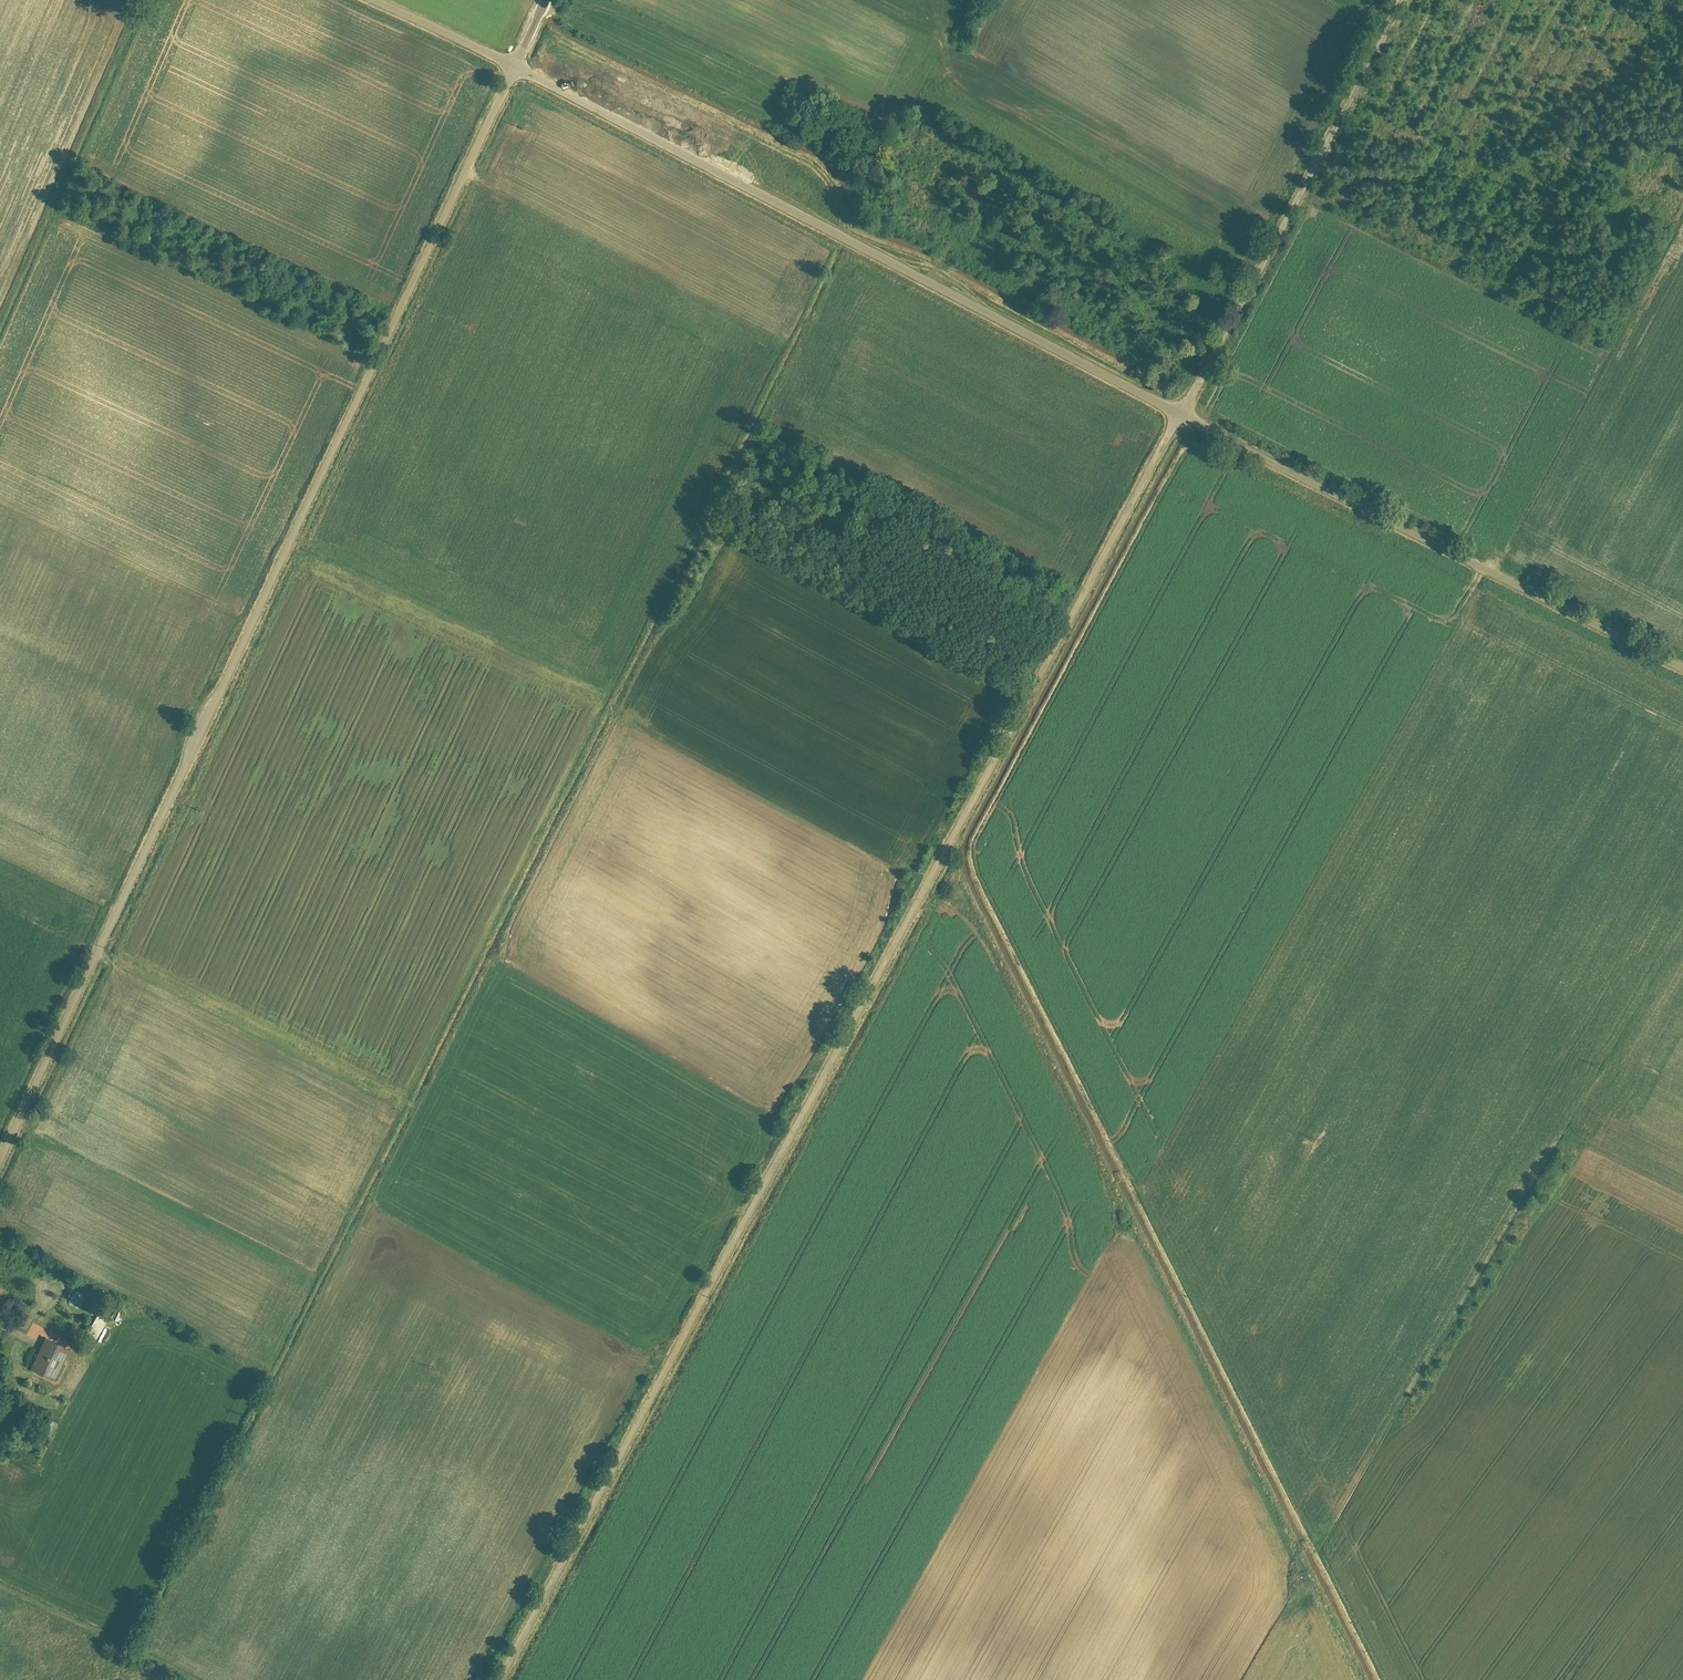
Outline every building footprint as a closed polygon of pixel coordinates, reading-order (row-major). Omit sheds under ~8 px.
[(91,1333),(102,1337),(109,1317),(98,1313),(91,1333)] [(71,1347),(46,1335),(31,1367),(55,1379),(71,1347)]
